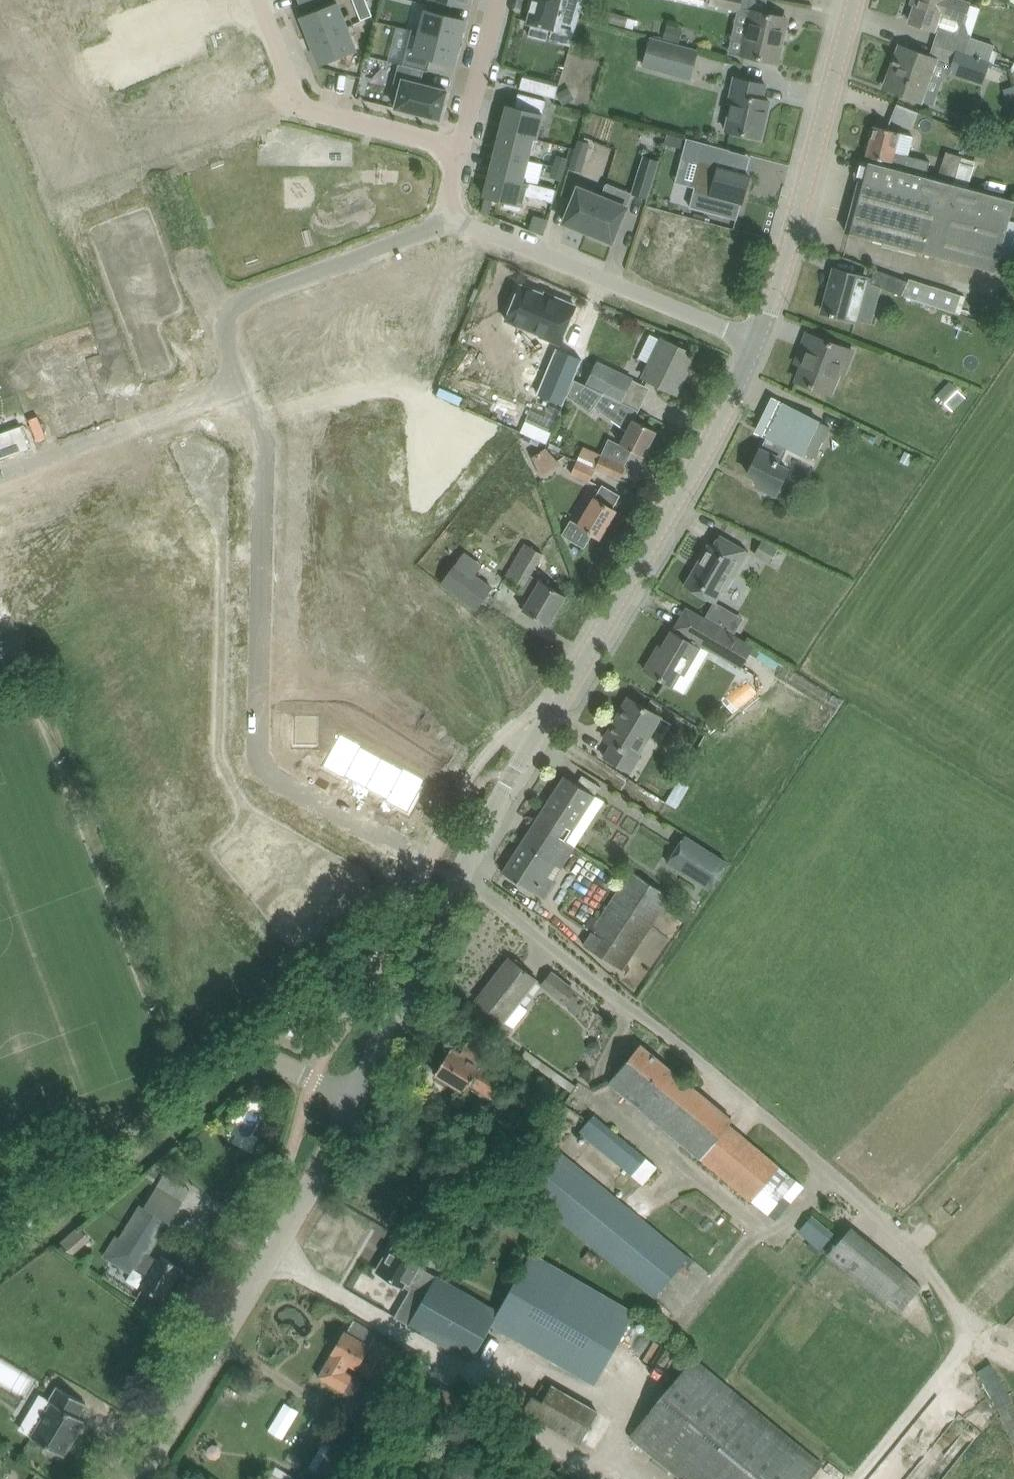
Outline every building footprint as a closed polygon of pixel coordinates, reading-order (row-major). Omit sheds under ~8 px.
[(369,8),(366,0),(355,5),(358,12),(369,8)] [(420,31),(459,41),(465,19),(449,15),(452,3),(442,0),(428,0),(420,30),(420,31)] [(528,20),(531,21),(528,33),(547,38),(550,26),(553,27),(555,19),(577,25),(584,0),(529,0),(529,1),(533,2),(528,20)] [(707,3),(738,10),(741,0),(708,0),(707,3)] [(928,27),(934,29),(935,29),(940,14),(963,21),(969,2),(962,0),(917,0),(910,21),(928,27)] [(337,2),(319,9),(329,33),(346,26),(337,2)] [(372,15),(369,8),(358,12),(361,19),(372,15)] [(319,9),(301,16),(311,40),(329,33),(319,9)] [(605,20),(625,26),(628,16),(629,15),(609,9),(605,20)] [(744,54),(758,58),(778,62),(782,43),(778,42),(784,17),(750,9),(744,37),(748,38),(744,54)] [(938,30),(934,42),(988,61),(993,48),(994,44),(971,36),(971,34),(969,33),(966,22),(963,21),(940,14),(935,29),(938,30)] [(680,29),(667,24),(663,36),(676,41),(680,29)] [(346,26),(329,33),(338,57),(356,50),(346,26)] [(411,28),(402,64),(424,69),(428,70),(431,58),(453,64),(459,41),(420,31),(420,30),(411,28)] [(329,33),(311,40),(320,64),(338,57),(329,33)] [(642,65),(690,79),(699,50),(650,36),(642,65)] [(885,87),(904,94),(921,100),(934,64),(948,69),(948,71),(981,82),(988,61),(934,42),(930,57),(901,46),(885,87)] [(399,63),(394,82),(401,84),(396,107),(440,118),(447,90),(421,83),(424,69),(402,64),(399,63)] [(555,97),(558,85),(523,76),(520,88),(555,97)] [(725,130),(742,133),(761,137),(769,100),(763,99),(766,84),(734,77),(729,101),(732,101),(725,130)] [(558,93),(564,104),(574,99),(568,88),(558,93)] [(507,105),(501,128),(533,136),(542,102),(514,95),(511,106),(507,105)] [(875,125),(867,155),(877,158),(876,163),(927,177),(931,162),(916,157),(908,155),(913,135),(899,132),(895,130),(875,125)] [(528,158),(533,136),(501,128),(495,150),(528,158)] [(687,139),(681,158),(697,162),(691,185),(695,186),(690,206),(737,219),(741,202),(742,203),(749,175),(746,174),(725,169),(730,149),(686,137),(686,138),(687,139)] [(575,148),(574,153),(585,157),(589,143),(578,139),(575,148)] [(522,180),(528,158),(495,150),(490,172),(522,180)] [(946,152),(937,180),(955,184),(968,187),(968,186),(974,166),(960,162),(962,157),(961,156),(946,152)] [(564,168),(568,157),(560,154),(556,166),(564,168)] [(648,198),(659,160),(643,155),(631,193),(648,198)] [(846,231),(865,237),(925,254),(994,273),(999,256),(1013,259),(1013,256),(1013,220),(1009,219),(1013,200),(1013,198),(968,186),(968,187),(955,184),(937,180),(927,177),(876,163),(861,159),(856,179),(860,180),(846,231)] [(560,180),(564,168),(556,166),(553,177),(560,180)] [(553,201),(556,188),(522,180),(490,172),(484,195),(505,201),(504,206),(521,210),(525,194),(553,201)] [(600,196),(586,231),(612,241),(626,206),(612,200),(617,187),(606,183),(600,196)] [(564,222),(586,231),(600,196),(578,187),(564,222)] [(677,249),(671,265),(717,284),(724,261),(728,262),(733,248),(729,247),(730,242),(723,240),(727,226),(660,208),(656,224),(693,234),(688,252),(677,249)] [(875,268),(871,283),(960,314),(965,295),(909,276),(909,277),(875,268)] [(823,310),(842,316),(856,319),(867,278),(850,274),(848,281),(832,277),(823,310)] [(522,281),(507,317),(544,332),(544,334),(561,341),(577,302),(560,295),(559,296),(522,281)] [(53,344),(44,347),(51,367),(58,365),(66,386),(69,384),(74,398),(71,400),(49,408),(59,435),(104,418),(81,356),(94,351),(87,331),(53,344)] [(638,356),(651,363),(644,377),(675,392),(682,379),(679,378),(683,369),(684,370),(692,356),(693,357),(694,353),(663,338),(649,332),(638,356)] [(797,380),(815,387),(830,393),(844,359),(848,361),(852,350),(808,333),(801,350),(807,352),(797,380)] [(558,346),(539,390),(565,401),(584,357),(558,346)] [(596,361),(585,384),(584,385),(620,402),(621,401),(632,378),(596,361)] [(568,395),(575,399),(590,411),(594,405),(627,429),(620,444),(644,456),(657,430),(635,419),(639,410),(621,401),(620,402),(584,385),(585,384),(575,379),(568,395)] [(950,380),(937,393),(952,408),(965,394),(950,380)] [(758,454),(749,474),(760,479),(757,484),(777,494),(779,488),(789,469),(777,463),(786,445),(814,459),(830,426),(806,414),(798,410),(780,402),(764,435),(767,436),(758,454)] [(509,413),(505,424),(532,437),(540,440),(545,442),(550,431),(509,413)] [(0,433),(0,459),(30,448),(21,425),(0,433)] [(537,446),(540,440),(532,437),(530,442),(537,446)] [(532,455),(541,476),(561,463),(546,446),(532,455)] [(905,450),(900,460),(908,464),(913,454),(905,450)] [(600,454),(595,466),(596,466),(595,468),(620,479),(626,465),(600,454)] [(577,457),(570,472),(590,481),(595,468),(596,466),(595,466),(577,457)] [(620,495),(603,485),(602,484),(579,524),(571,519),(562,534),(584,548),(592,534),(599,538),(616,510),(613,508),(620,495)] [(684,585),(702,595),(715,603),(734,571),(737,572),(749,552),(737,544),(720,534),(713,546),(709,543),(684,585)] [(754,555),(769,563),(778,547),(763,539),(754,555)] [(526,542),(504,579),(521,589),(519,591),(530,598),(523,610),(531,614),(548,625),(566,595),(549,585),(541,580),(530,574),(543,552),(529,544),(526,542)] [(458,562),(442,583),(476,608),(492,587),(458,562)] [(707,620),(695,639),(739,665),(750,646),(707,620)] [(644,669),(662,680),(672,686),(681,672),(684,674),(700,647),(672,631),(657,656),(654,654),(644,669)] [(604,757),(621,767),(631,772),(639,758),(637,757),(661,716),(645,707),(628,697),(619,713),(621,715),(606,740),(612,744),(604,757)] [(301,714),(301,729),(329,730),(329,715),(301,714)] [(341,733),(323,767),(345,778),(346,777),(362,747),(363,745),(341,733)] [(362,747),(346,777),(367,788),(383,758),(362,747)] [(383,758),(367,788),(388,799),(404,770),(383,758)] [(388,799),(387,801),(409,813),(427,780),(405,768),(404,770),(388,799)] [(565,776),(535,822),(565,841),(566,840),(575,846),(604,801),(565,776)] [(565,841),(535,822),(503,872),(545,898),(556,881),(553,879),(575,846),(566,840),(565,841)] [(686,835),(668,862),(710,889),(727,861),(686,835)] [(584,926),(593,931),(584,945),(622,970),(671,896),(632,871),(600,920),(592,915),(584,926)] [(477,1000),(493,1012),(504,1021),(513,1028),(528,1008),(520,1001),(536,980),(512,960),(498,978),(495,977),(477,1000)] [(542,985),(564,1003),(571,1009),(577,1003),(569,996),(574,990),(552,972),(542,985)] [(297,1013),(294,1019),(304,1024),(307,1017),(297,1013)] [(435,1074),(452,1084),(465,1092),(470,1083),(495,1099),(505,1082),(481,1066),(488,1054),(467,1042),(460,1054),(451,1048),(435,1074)] [(640,1044),(628,1060),(609,1082),(774,1220),(802,1185),(729,1125),(732,1120),(640,1044)] [(487,1127),(516,1142),(530,1116),(501,1101),(487,1127)] [(579,1132),(643,1183),(657,1166),(593,1114),(579,1132)] [(562,1152),(529,1193),(653,1295),(688,1255),(562,1152)] [(145,1208),(115,1257),(134,1267),(134,1268),(148,1276),(142,1286),(163,1299),(182,1268),(161,1255),(158,1260),(144,1251),(164,1219),(170,1223),(182,1202),(190,1189),(164,1173),(156,1186),(144,1207),(145,1208)] [(811,1214),(799,1230),(819,1247),(831,1230),(811,1214)] [(851,1224),(828,1254),(884,1300),(886,1299),(899,1311),(921,1285),(908,1275),(910,1273),(851,1224)] [(414,1283),(395,1316),(470,1360),(490,1325),(594,1384),(636,1312),(533,1252),(504,1301),(494,1295),(489,1304),(424,1266),(430,1257),(422,1253),(399,1239),(388,1259),(385,1257),(377,1271),(403,1285),(406,1279),(414,1283)] [(331,1353),(332,1353),(319,1376),(344,1391),(344,1389),(353,1394),(361,1380),(345,1370),(349,1363),(379,1381),(396,1351),(375,1338),(377,1334),(353,1320),(346,1331),(344,1330),(331,1353)] [(694,1357),(630,1435),(682,1478),(810,1478),(824,1462),(694,1357)] [(552,1384),(536,1414),(595,1448),(613,1419),(552,1384)] [(86,1403),(58,1387),(50,1400),(40,1394),(18,1429),(32,1437),(63,1456),(84,1420),(78,1417),(86,1403)] [(334,1478),(348,1478),(378,1428),(380,1429),(388,1416),(383,1413),(385,1409),(368,1399),(359,1415),(353,1412),(319,1470),(334,1478)]
